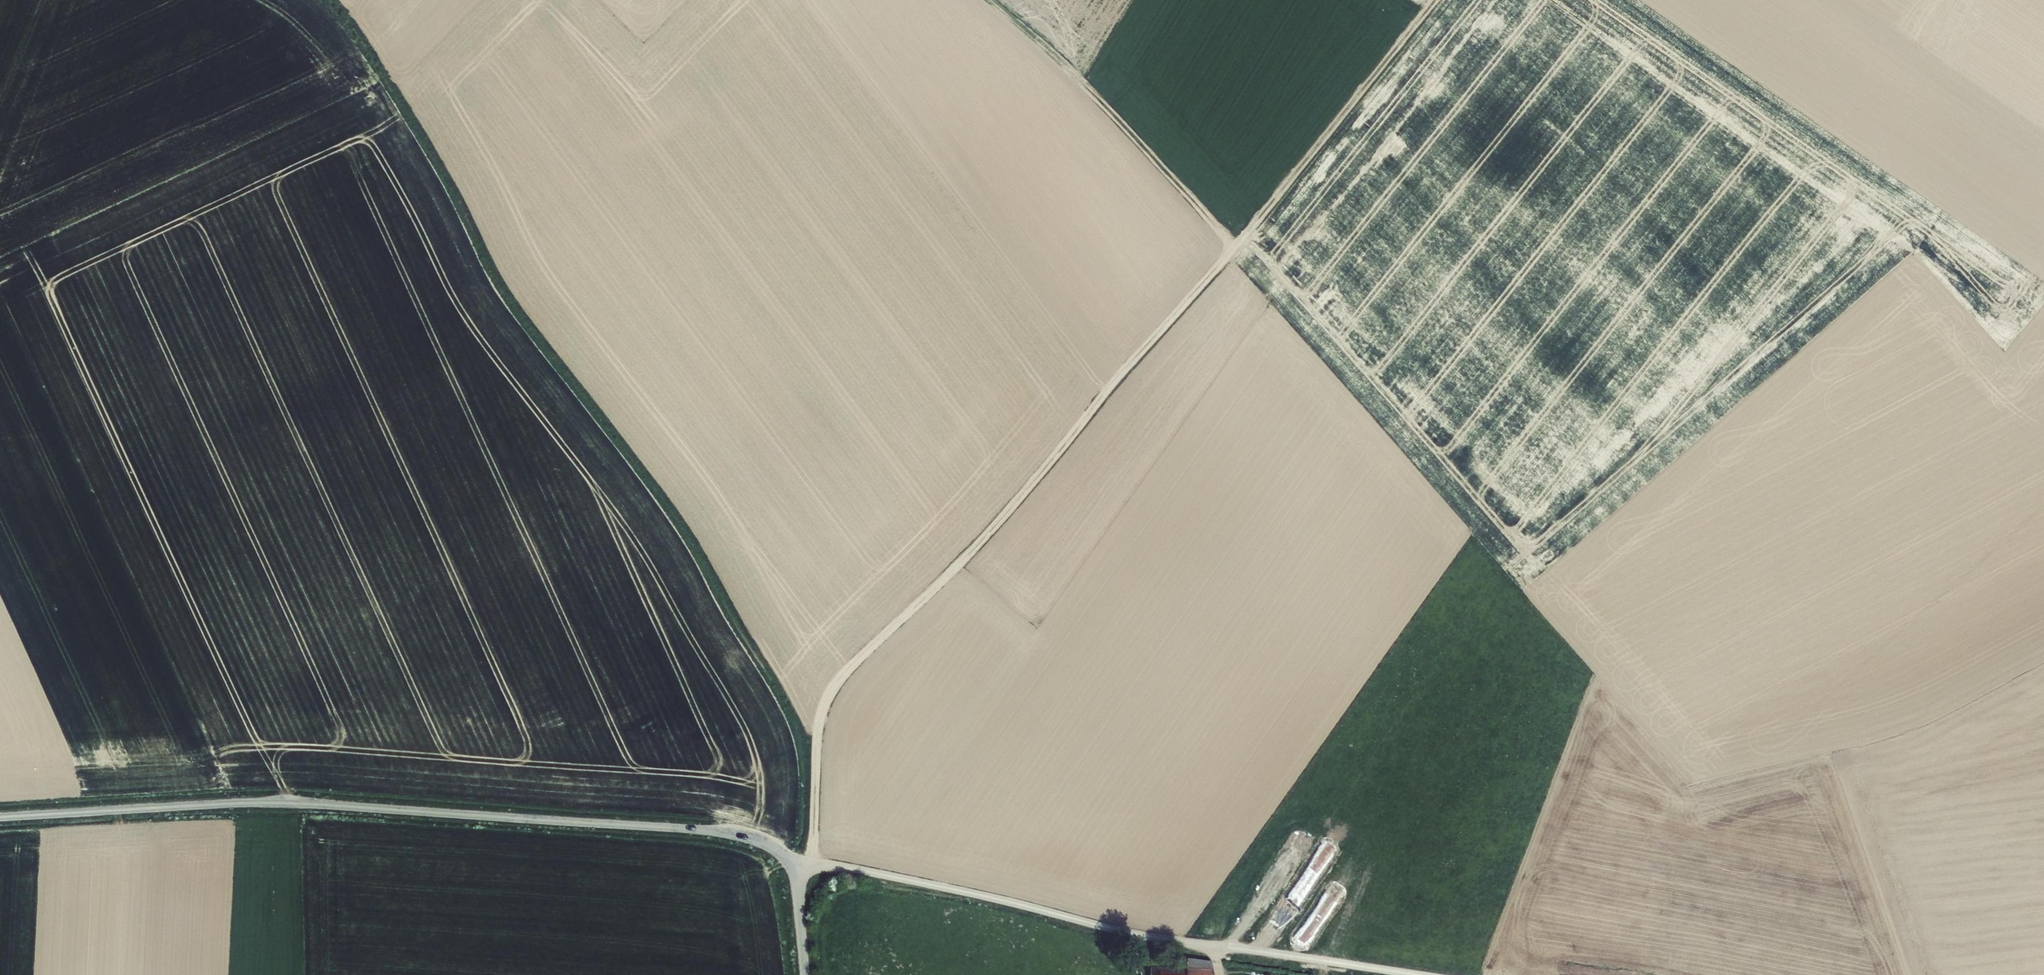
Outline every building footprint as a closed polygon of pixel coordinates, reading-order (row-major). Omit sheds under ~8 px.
[(1186,974),(1212,974),(1210,962),(1187,959),(1186,969),(1186,974)]
